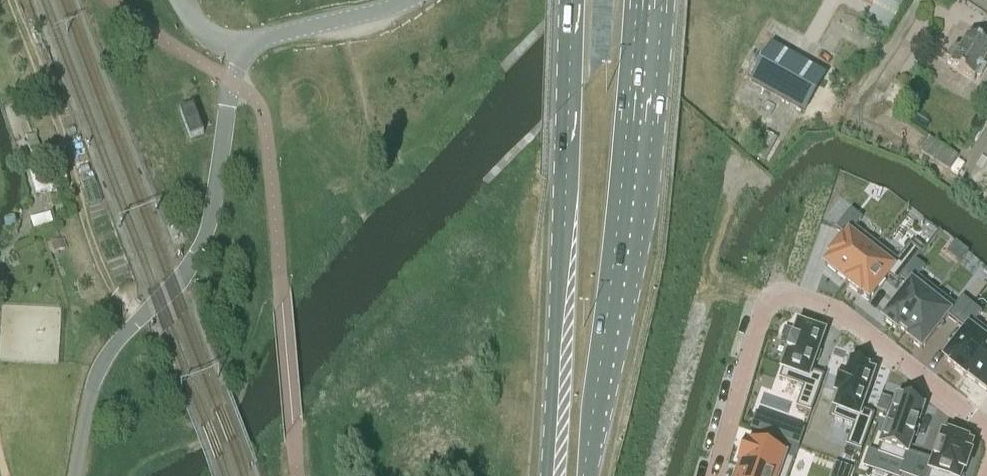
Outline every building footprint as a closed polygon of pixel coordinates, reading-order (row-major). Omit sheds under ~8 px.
[(973,82),(975,78),(976,77),(979,78),(985,67),(982,65),(986,57),(986,48),(968,37),(960,52),(954,49),(946,62),(952,66),(950,69),(973,82)] [(771,46),(751,82),(804,112),(814,93),(803,87),(813,70),(771,46)] [(193,106),(179,111),(190,138),(203,133),(193,106)] [(920,150),(949,168),(957,155),(928,136),(920,150)] [(43,170),(30,174),(36,193),(49,189),(43,170)] [(830,258),(824,265),(845,282),(844,283),(845,284),(876,245),(854,228),(861,219),(850,210),(835,229),(846,237),(842,243),(841,241),(829,257),(830,258)] [(49,211),(30,218),(33,229),(53,222),(49,211)] [(876,245),(845,284),(860,295),(861,294),(868,300),(887,276),(896,284),(900,279),(915,261),(921,253),(910,244),(896,261),(876,245)] [(909,286),(883,320),(897,331),(899,328),(904,332),(936,292),(917,277),(924,268),(915,261),(900,279),(909,286)] [(936,292),(904,332),(909,336),(907,339),(921,349),(947,316),(956,324),(971,305),(961,297),(954,306),(936,292)] [(944,359),(951,365),(950,366),(965,378),(986,349),(986,332),(974,322),(981,313),(971,305),(956,324),(966,331),(944,359)] [(787,355),(778,380),(802,388),(795,408),(810,414),(823,377),(810,372),(813,363),(814,363),(818,351),(817,351),(823,335),(814,332),(815,330),(803,326),(802,327),(797,326),(792,341),(791,341),(786,355),(787,355)] [(965,378),(967,377),(986,393),(986,349),(965,378)] [(839,395),(831,418),(852,426),(845,446),(861,451),(874,414),(860,410),(864,399),(865,400),(868,390),(867,389),(873,374),(865,372),(867,368),(851,362),(846,376),(840,374),(833,393),(839,395)] [(877,454),(902,463),(899,474),(903,475),(913,475),(920,457),(907,452),(912,439),(917,425),(916,425),(922,409),(917,408),(917,406),(902,401),(901,402),(896,400),(891,416),(890,416),(885,429),(886,430),(877,454)] [(913,475),(960,475),(961,473),(963,474),(969,457),(967,457),(970,447),(965,445),(966,443),(948,436),(947,439),(942,437),(933,461),(920,457),(913,475)] [(738,465),(770,475),(788,475),(798,447),(787,443),(782,456),(746,444),(738,465)] [(734,475),(770,475),(738,465),(738,466),(740,467),(737,473),(736,473),(734,475)]
